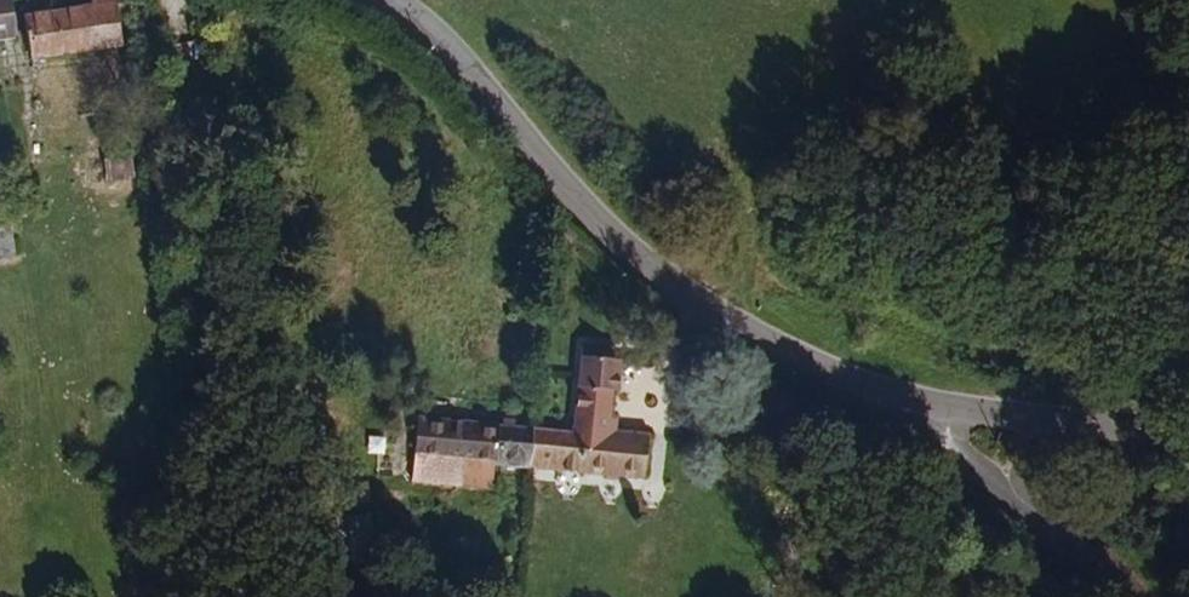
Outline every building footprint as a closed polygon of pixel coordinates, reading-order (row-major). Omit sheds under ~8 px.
[(9,0),(0,0),(0,36),(14,34),(9,0)] [(113,0),(116,0),(90,0),(91,6),(32,14),(38,59),(120,48),(113,0)] [(0,228),(0,256),(15,255),(13,227),(0,228)] [(675,466),(678,424),(629,421),(630,410),(640,410),(642,380),(648,381),(650,349),(646,349),(647,338),(612,335),(605,423),(559,418),(556,457),(675,466)] [(556,457),(559,418),(468,411),(465,448),(520,453),(518,478),(554,481),(556,457)]
